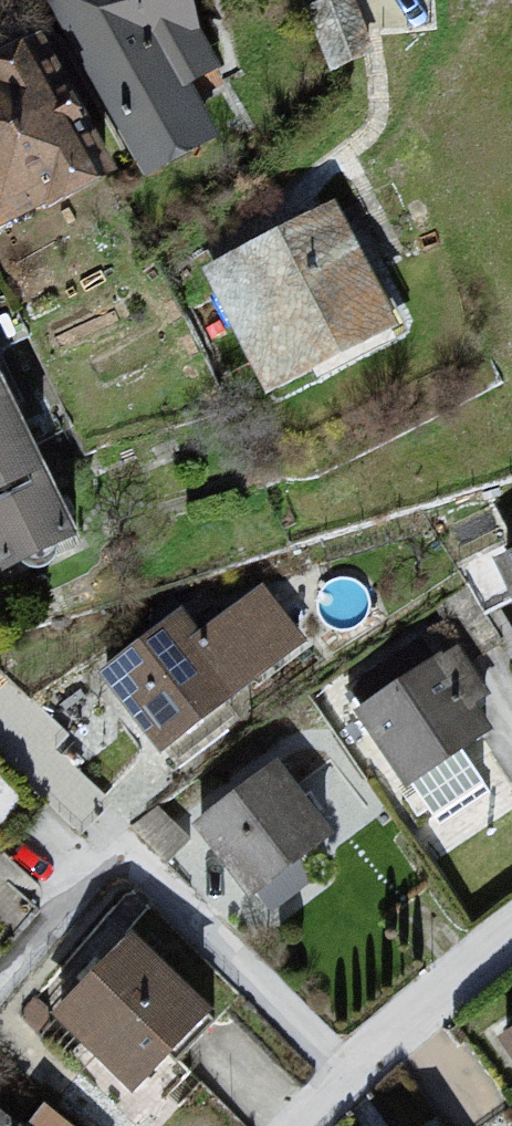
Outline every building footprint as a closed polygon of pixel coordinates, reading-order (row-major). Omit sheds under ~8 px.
[(213,0),(60,0),(143,175),(215,152),(170,38),(223,29),(213,0)] [(0,96),(0,190),(29,244),(142,185),(61,51),(0,96)] [(347,208),(203,278),(289,410),(421,339),(347,208)] [(4,568),(79,532),(0,369),(0,559),(4,568)] [(500,570),(511,595),(511,564),(500,570)] [(188,615),(97,679),(165,758),(313,651),(264,597),(207,639),(188,615)] [(459,655),(349,713),(402,798),(498,740),(483,709),(494,701),(459,655)] [(278,769),(195,830),(257,901),(363,821),(330,773),(307,793),(278,769)] [(143,938),(58,1022),(145,1099),(224,1027),(143,938)] [(497,1046),(511,1067),(511,1036),(497,1046)]
